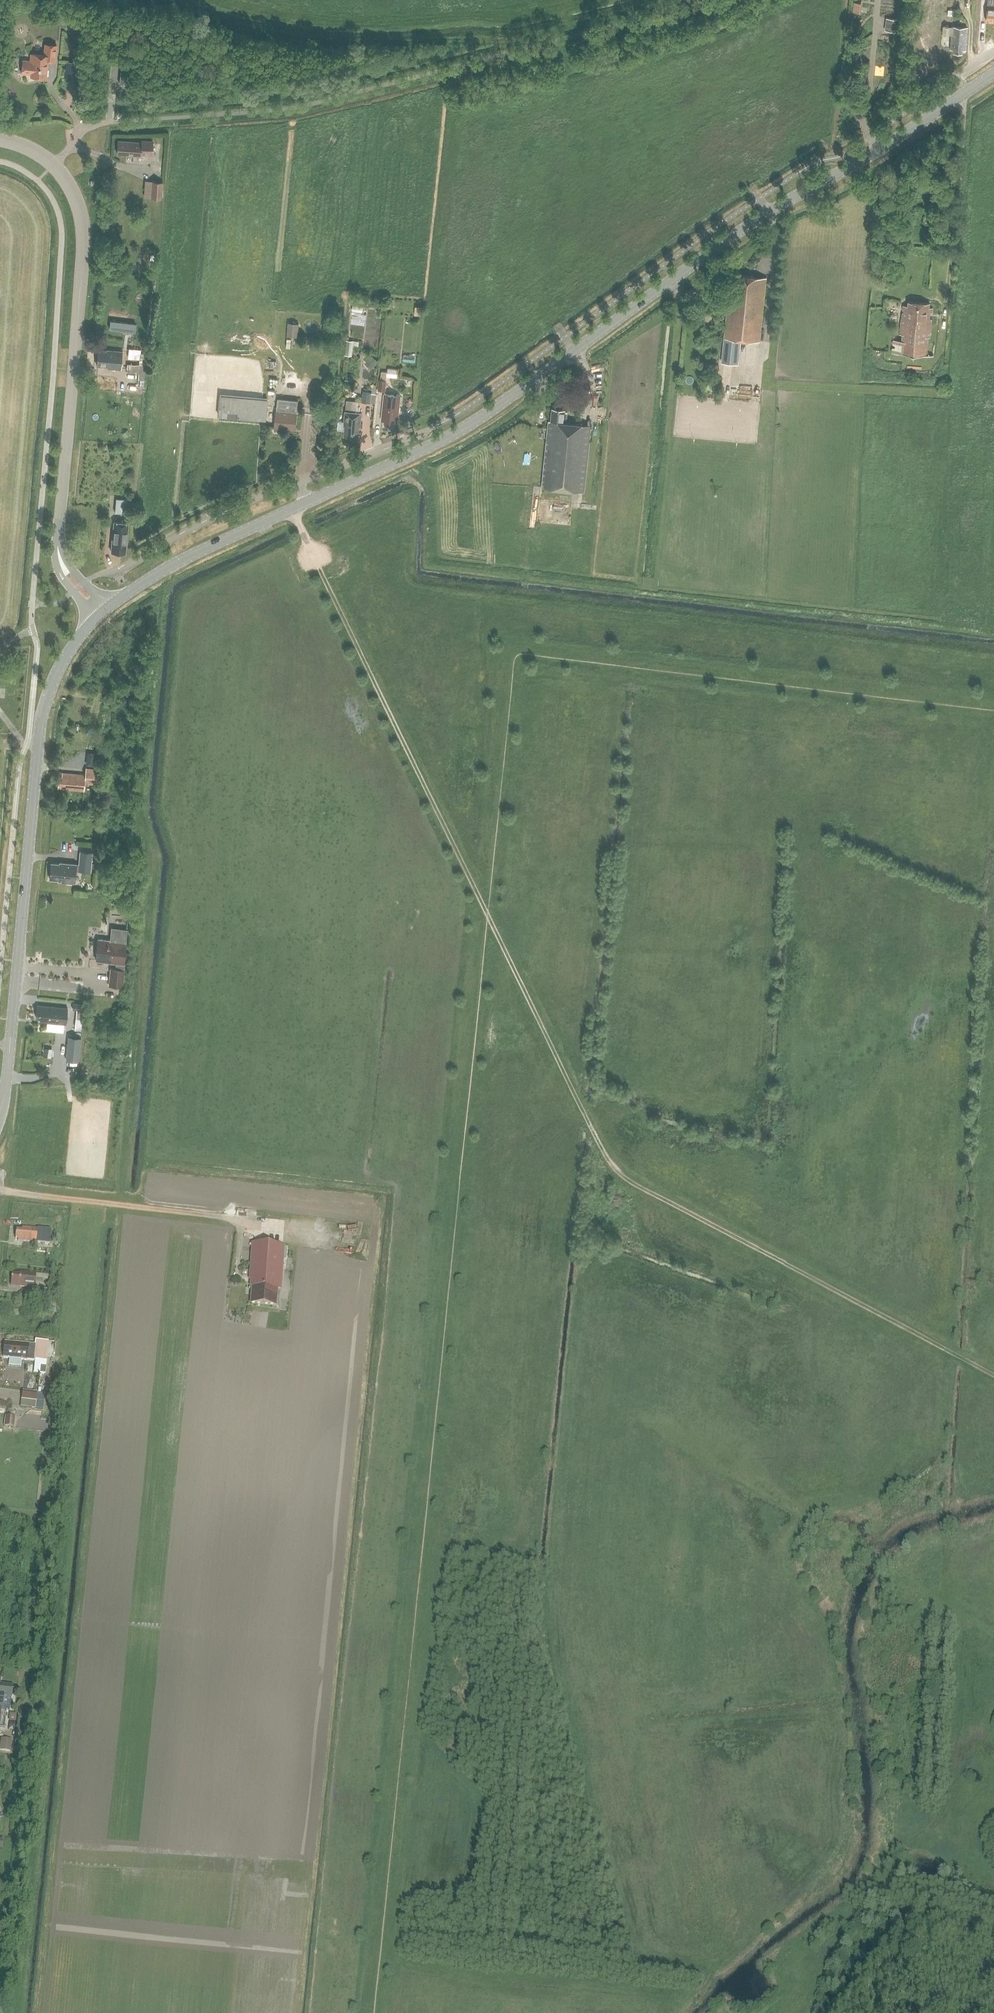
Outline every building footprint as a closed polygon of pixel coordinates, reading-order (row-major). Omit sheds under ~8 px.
[(44,13),(43,20),(56,22),(57,14),(44,13)] [(897,20),(886,19),(884,31),(896,33),(897,20)] [(942,35),(952,36),(951,50),(954,50),(954,53),(963,54),(963,51),(967,51),(968,28),(952,27),(952,28),(943,27),(942,35)] [(23,60),(21,74),(31,74),(31,75),(31,77),(47,78),(48,61),(56,62),(57,46),(45,45),(44,55),(30,54),(30,60),(30,61),(23,60)] [(82,82),(84,63),(67,61),(65,80),(82,82)] [(118,141),(117,154),(127,154),(129,156),(141,157),(141,156),(149,154),(153,156),(153,142),(142,141),(142,143),(118,141)] [(152,183),(151,198),(162,199),(162,183),(163,182),(152,181),(152,183)] [(759,342),(766,278),(738,275),(737,288),(732,287),(731,295),(729,294),(722,362),(737,363),(740,340),(759,342)] [(928,355),(931,308),(928,308),(929,303),(907,302),(906,306),(901,305),(898,341),(892,340),(891,352),(928,355)] [(136,324),(110,321),(109,329),(135,332),(136,324)] [(298,337),(299,324),(288,323),(287,336),(298,337)] [(353,341),(346,340),(345,355),(352,355),(353,341)] [(127,357),(138,358),(139,349),(128,347),(127,357)] [(121,370),(123,353),(108,351),(108,353),(99,352),(98,367),(108,368),(108,369),(121,370)] [(372,356),(367,361),(373,367),(379,362),(372,356)] [(126,365),(126,373),(139,374),(138,380),(144,381),(145,367),(126,365)] [(386,381),(379,380),(378,391),(386,391),(387,381),(386,381)] [(371,393),(362,393),(361,402),(370,403),(371,393)] [(398,422),(400,396),(384,394),(381,421),(385,421),(385,424),(394,425),(394,422),(398,422)] [(266,421),(268,399),(221,395),(219,417),(266,421)] [(279,400),(276,428),(295,430),(298,402),(279,400)] [(338,422),(337,430),(345,431),(344,436),(358,437),(359,427),(362,428),(363,424),(360,424),(361,413),(360,413),(359,413),(359,412),(357,412),(357,407),(358,402),(347,401),(346,412),(345,412),(344,423),(338,422)] [(584,492),(590,426),(566,423),(567,413),(564,413),(565,410),(552,409),(551,422),(549,422),(542,488),(584,492)] [(130,434),(127,430),(122,434),(125,438),(130,434)] [(132,500),(122,500),(121,514),(131,514),(132,500)] [(125,554),(128,524),(114,523),(111,552),(125,554)] [(85,762),(93,764),(96,752),(88,750),(85,762)] [(62,774),(62,776),(59,776),(58,786),(61,786),(61,789),(84,791),(84,783),(100,785),(101,770),(86,768),(86,775),(85,775),(62,773),(62,774)] [(79,864),(59,863),(59,864),(51,863),(49,879),(58,880),(58,881),(74,882),(75,871),(90,872),(92,852),(80,851),(79,864)] [(124,962),(127,929),(112,927),(111,940),(98,939),(96,960),(116,963),(116,968),(110,968),(109,984),(123,986),(125,963),(124,962)] [(67,1009),(41,1007),(38,1006),(37,1018),(41,1018),(40,1021),(66,1024),(67,1009)] [(81,1038),(68,1036),(66,1060),(79,1061),(81,1038)] [(48,1241),(49,1231),(23,1229),(23,1231),(16,1231),(16,1239),(37,1241),(37,1240),(48,1241)] [(280,1288),(284,1246),(252,1243),(249,1279),(251,1279),(250,1284),(253,1285),(251,1304),(275,1306),(276,1288),(280,1288)] [(34,1288),(35,1280),(51,1281),(52,1275),(36,1274),(36,1275),(21,1274),(21,1276),(12,1275),(11,1284),(15,1284),(14,1287),(34,1288)] [(34,1361),(46,1362),(45,1366),(40,1366),(39,1375),(45,1375),(46,1362),(48,1342),(35,1341),(35,1346),(5,1343),(3,1358),(34,1361)] [(36,1409),(38,1394),(39,1387),(33,1386),(32,1388),(23,1386),(23,1392),(21,1407),(36,1409)] [(13,1427),(15,1411),(8,1410),(7,1417),(5,1416),(4,1426),(13,1427)] [(0,1686),(0,1721),(2,1709),(9,1710),(10,1697),(11,1685),(0,1684),(0,1686)] [(12,1751),(13,1740),(3,1739),(1,1750),(12,1751)]
